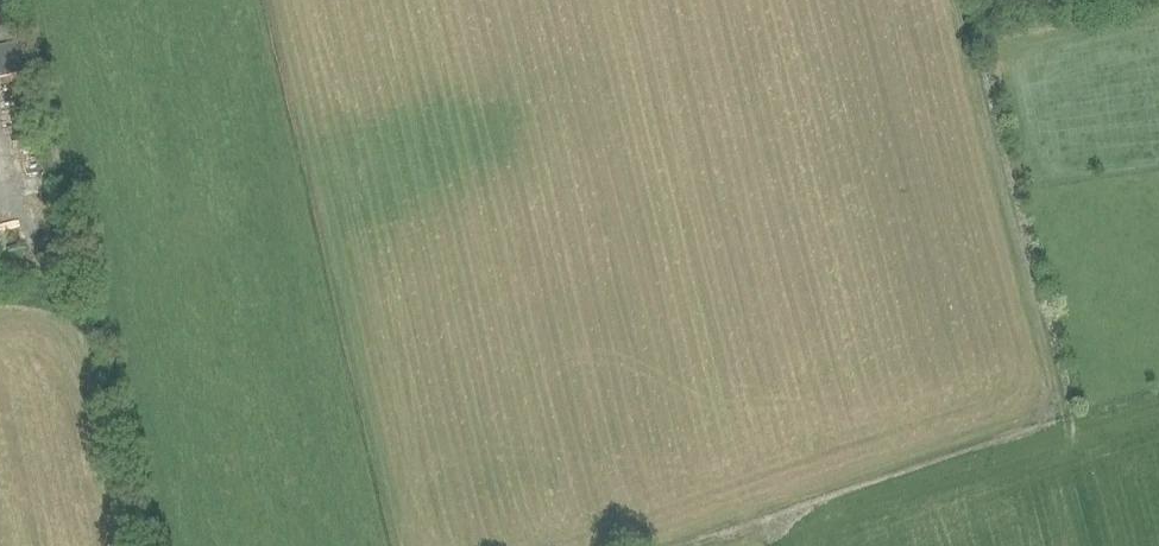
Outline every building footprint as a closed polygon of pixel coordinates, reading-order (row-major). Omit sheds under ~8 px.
[(28,34),(21,3),(0,8),(0,41),(28,34)] [(30,39),(0,46),(0,77),(37,70),(30,39)]
